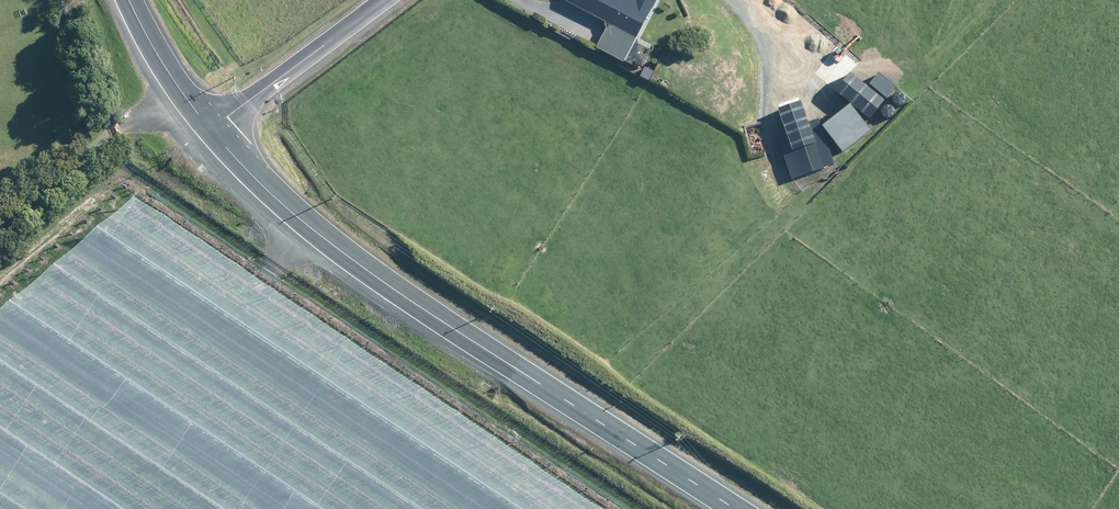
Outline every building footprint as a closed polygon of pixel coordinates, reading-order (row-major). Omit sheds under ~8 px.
[(582,12),(610,26),(598,50),(624,63),(655,0),(636,0),(635,0),(587,0),(582,12)] [(885,101),(857,76),(840,96),(868,121),(885,101)] [(815,142),(802,107),(779,115),(792,151),(815,142)] [(871,132),(851,107),(823,128),(843,154),(871,132)] [(833,166),(826,143),(784,157),(791,180),(833,166)]
